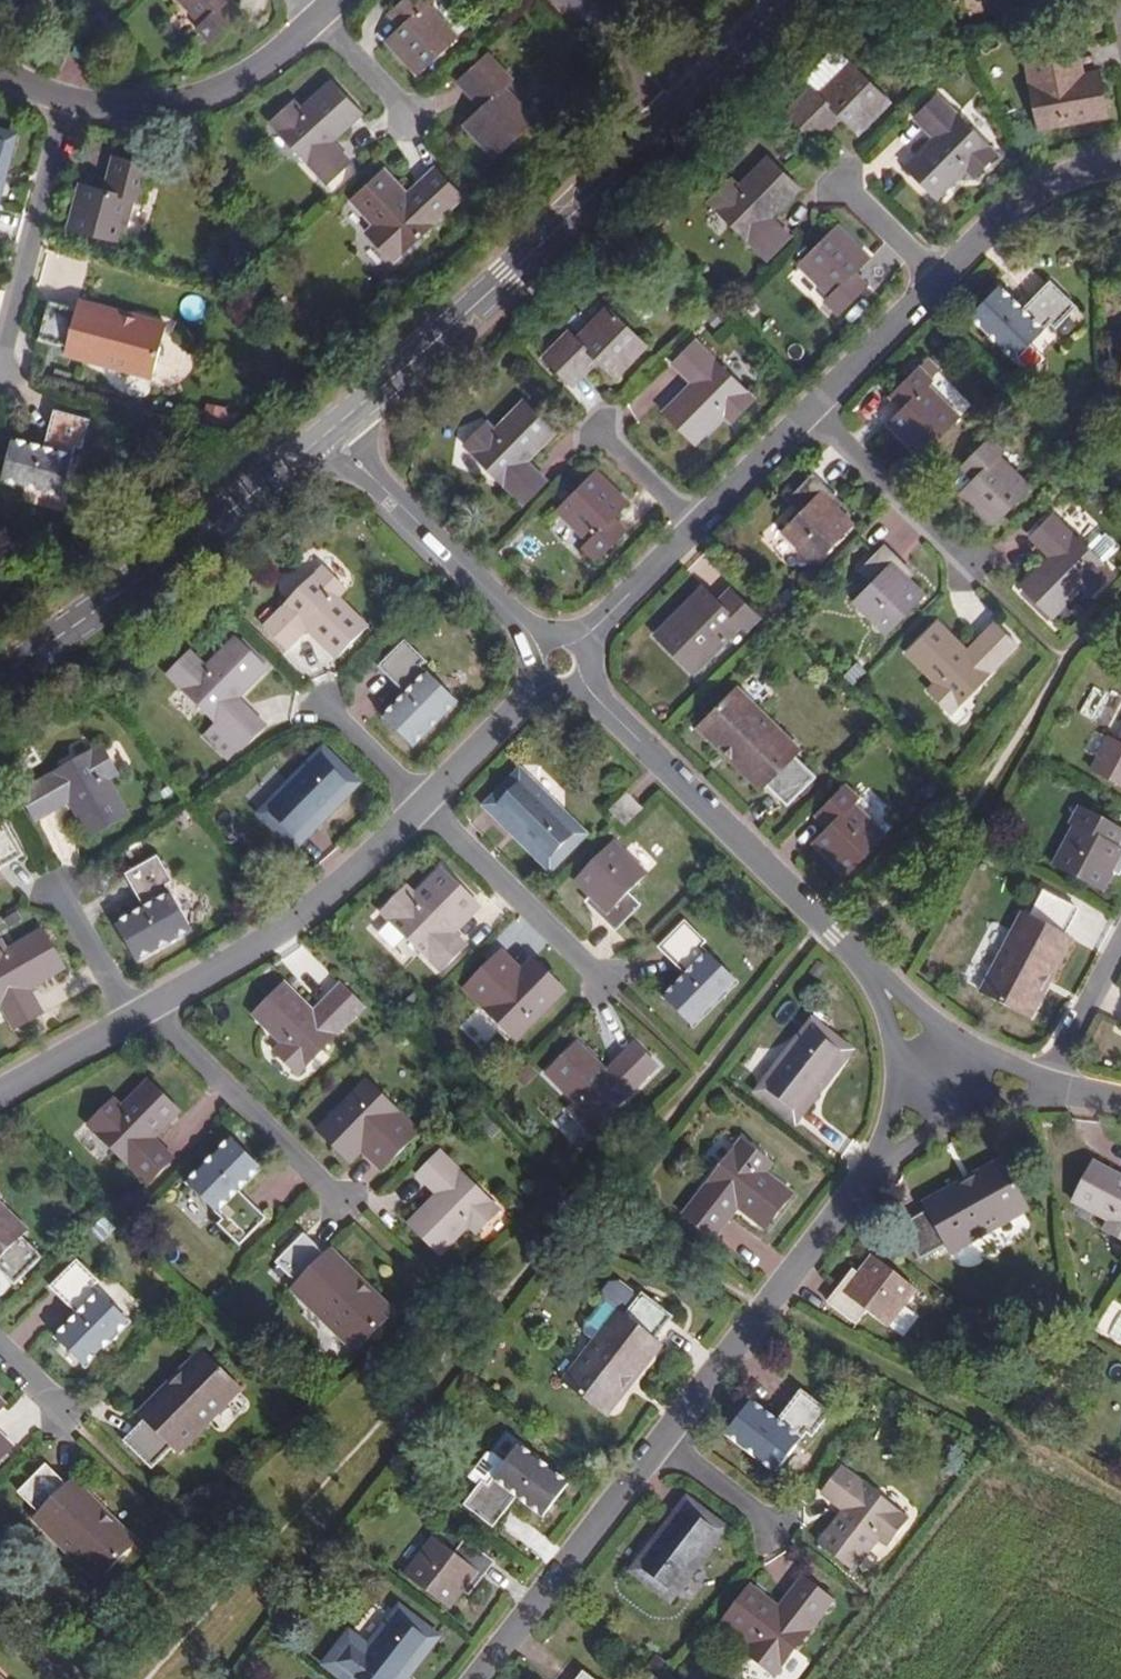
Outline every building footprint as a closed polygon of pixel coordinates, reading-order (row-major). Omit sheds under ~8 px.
[(203,19),(197,25),(209,37),(233,14),(222,2),(224,0),(185,0),(203,19)] [(389,38),(420,70),(456,35),(425,1),(427,0),(403,0),(395,7),(406,20),(389,38)] [(1039,126),(1109,114),(1102,69),(1086,71),(1081,44),(1027,54),(1039,126)] [(460,77),(481,101),(465,117),(497,151),(535,115),(504,81),(512,73),(488,49),(460,77)] [(812,87),(788,111),(817,139),(841,116),(858,132),(889,100),(851,62),(818,93),(812,87)] [(296,96),(272,119),(330,180),(353,158),(335,138),(365,110),(333,77),(304,104),(296,96)] [(933,136),(906,164),(939,196),(967,168),(976,175),(998,151),(939,92),(914,117),(933,136)] [(0,130),(0,184),(14,133),(0,130)] [(155,164),(115,153),(106,185),(83,179),(70,223),(124,238),(137,193),(146,194),(155,164)] [(730,175),(706,199),(766,259),(790,235),(771,215),(799,187),(766,155),(738,183),(730,175)] [(388,164),(355,195),(382,226),(374,233),(395,257),(464,192),(442,168),(416,193),(388,164)] [(801,263),(833,295),(828,300),(840,312),(862,288),(851,277),(872,256),(839,225),(801,263)] [(1051,280),(1024,306),(1001,283),(971,313),(1015,355),(1050,319),(1057,325),(1076,304),(1051,280)] [(83,297),(80,304),(135,320),(137,312),(83,297)] [(135,320),(80,304),(79,307),(52,299),(42,338),(68,346),(67,351),(152,375),(167,321),(137,312),(135,320)] [(572,335),(566,328),(541,352),(571,382),(595,358),(612,375),(645,342),(606,303),(572,335)] [(755,396),(696,338),(672,361),(692,380),(664,408),(696,439),(724,412),(733,420),(755,396)] [(924,383),(939,368),(927,357),(896,389),(907,400),(887,422),(920,454),(957,416),(924,383)] [(492,427),(485,420),(462,443),(522,502),(544,479),(525,460),(555,430),(523,398),(492,427)] [(90,415),(54,405),(43,444),(14,436),(3,474),(61,490),(75,442),(82,444),(90,415)] [(981,473),(961,493),(993,525),(1030,488),(998,456),(1006,449),(993,437),(970,461),(981,473)] [(627,500),(594,467),(557,506),(589,539),(584,545),(595,556),(619,533),(607,521),(627,500)] [(814,473),(788,500),(799,512),(782,529),(815,562),(854,522),(838,507),(843,501),(814,473)] [(1053,511),(1029,535),(1050,555),(1021,583),(1054,614),(1083,586),(1091,593),(1113,571),(1053,511)] [(854,599),(887,631),(926,592),(910,577),(915,572),(886,543),(860,569),(872,581),(854,599)] [(326,564),(267,622),(290,645),(310,627),(338,655),(370,623),(341,595),(349,587),(326,564)] [(704,583),(671,615),(710,653),(742,621),(748,626),(760,613),(737,591),(725,603),(704,583)] [(910,650),(939,679),(931,687),(953,709),(1020,644),(997,622),(970,647),(941,619),(910,650)] [(177,679),(216,720),(204,733),(228,757),(241,745),(243,748),(267,725),(241,698),(269,669),(239,637),(209,665),(194,649),(170,672),(177,679)] [(405,640),(379,666),(408,694),(387,716),(415,745),(456,703),(420,667),(426,661),(405,640)] [(723,743),(765,784),(767,782),(788,802),(815,774),(794,755),(799,749),(735,688),(696,727),(717,748),(723,743)] [(1095,770),(1120,783),(1120,740),(1119,743),(1111,739),(1095,770)] [(104,742),(21,790),(37,818),(70,799),(90,834),(130,812),(111,776),(120,772),(104,742)] [(760,789),(765,784),(723,743),(717,748),(760,789)] [(324,748),(264,808),(295,838),(354,778),(324,748)] [(521,773),(490,804),(551,865),(583,834),(521,773)] [(817,843),(849,874),(887,836),(855,804),(860,799),(848,787),(825,811),(837,822),(817,843)] [(641,806),(627,793),(611,808),(625,822),(641,806)] [(22,851),(3,817),(0,818),(0,863),(22,851)] [(1074,821),(1052,862),(1102,888),(1112,868),(1120,872),(1120,870),(1120,827),(1104,819),(1097,832),(1074,821)] [(613,841),(574,880),(590,897),(586,901),(615,929),(640,903),(628,890),(645,872),(613,841)] [(157,852),(126,869),(144,904),(118,918),(138,955),(190,925),(167,881),(172,878),(157,852)] [(404,887),(381,909),(439,971),(465,946),(445,926),(474,898),(443,866),(413,895),(404,887)] [(1037,985),(1063,932),(1077,905),(1041,886),(1027,912),(1020,909),(978,988),(1029,1014),(1043,988),(1037,985)] [(665,997),(694,1026),(738,982),(702,946),(707,940),(687,920),(661,947),(687,974),(665,997)] [(0,938),(0,1003),(12,1026),(41,1009),(30,986),(64,966),(43,927),(7,946),(2,937),(0,938)] [(1070,936),(1063,932),(1037,985),(1043,988),(1070,936)] [(501,950),(465,988),(516,1038),(555,999),(565,988),(531,956),(518,967),(501,950)] [(285,979),(253,1011),(281,1040),(274,1047),(296,1070),(363,1003),(340,981),(314,1007),(285,979)] [(852,1051),(817,1024),(765,1091),(800,1119),(852,1051)] [(579,1042),(549,1073),(577,1102),(570,1110),(592,1132),(658,1065),(635,1043),(608,1070),(579,1042)] [(367,1151),(384,1168),(422,1130),(369,1078),(321,1127),(356,1161),(367,1151)] [(112,1099),(89,1122),(148,1182),(172,1158),(153,1139),(181,1111),(149,1079),(121,1107),(112,1099)] [(234,1136),(190,1180),(226,1217),(220,1223),(241,1244),(267,1218),(240,1190),(263,1165),(234,1136)] [(712,1235),(736,1203),(768,1228),(794,1194),(762,1168),(769,1159),(744,1140),(686,1215),(712,1235)] [(442,1149),(420,1171),(440,1192),(412,1221),(444,1252),(473,1224),(481,1231),(504,1207),(442,1149)] [(1070,1193),(1106,1215),(1100,1225),(1120,1238),(1120,1169),(1094,1154),(1070,1193)] [(981,1179),(931,1210),(932,1213),(908,1229),(929,1261),(953,1246),(957,1251),(1033,1205),(1002,1156),(976,1172),(981,1179)] [(928,1204),(931,1210),(981,1179),(976,1172),(928,1204)] [(17,1281),(45,1253),(23,1231),(27,1227),(0,1200),(0,1264),(17,1281)] [(370,1292),(327,1251),(325,1253),(305,1234),(277,1261),(297,1281),(293,1286),(357,1348),(397,1308),(375,1287),(370,1292)] [(333,1246),(327,1251),(370,1292),(375,1287),(333,1246)] [(855,1268),(829,1301),(858,1322),(868,1309),(888,1323),(915,1287),(871,1254),(859,1271),(855,1268)] [(82,1312),(60,1334),(89,1364),(132,1320),(96,1284),(102,1278),(81,1258),(54,1283),(82,1312)] [(587,1331),(596,1339),(618,1311),(623,1315),(637,1297),(619,1283),(610,1282),(602,1292),(604,1301),(587,1321),(587,1331)] [(609,1416),(628,1391),(621,1386),(657,1342),(654,1340),(672,1317),(641,1293),(637,1297),(623,1315),(618,1311),(596,1339),(564,1380),(609,1416)] [(621,1386),(628,1391),(663,1346),(657,1342),(621,1386)] [(202,1348),(180,1370),(186,1376),(145,1417),(147,1419),(127,1439),(155,1466),(175,1446),(178,1450),(242,1387),(202,1348)] [(186,1376),(180,1370),(140,1411),(145,1417),(186,1376)] [(752,1398),(727,1430),(775,1469),(806,1429),(813,1435),(831,1411),(801,1388),(777,1418),(752,1398)] [(13,1443),(0,1429),(0,1456),(13,1443)] [(484,1477),(466,1500),(495,1523),(520,1493),(545,1511),(569,1481),(521,1444),(490,1482),(484,1477)] [(113,1522),(70,1480),(68,1482),(47,1461),(20,1489),(40,1510),(36,1515),(99,1577),(138,1538),(118,1518),(113,1522)] [(844,1463),(822,1490),(844,1508),(821,1538),(857,1567),(880,1536),(889,1543),(910,1516),(844,1463)] [(76,1475),(70,1480),(113,1522),(118,1518),(76,1475)] [(635,1568),(670,1595),(722,1527),(688,1500),(635,1568)] [(406,1570),(451,1605),(465,1587),(470,1591),(494,1560),(465,1537),(454,1550),(435,1536),(406,1570)] [(753,1581),(725,1617),(756,1642),(749,1652),(774,1672),(833,1596),(808,1577),(785,1606),(753,1581)] [(358,1678),(402,1678),(438,1633),(404,1606),(351,1673),(358,1678)] [(584,1670),(577,1678),(596,1678),(584,1670)]
